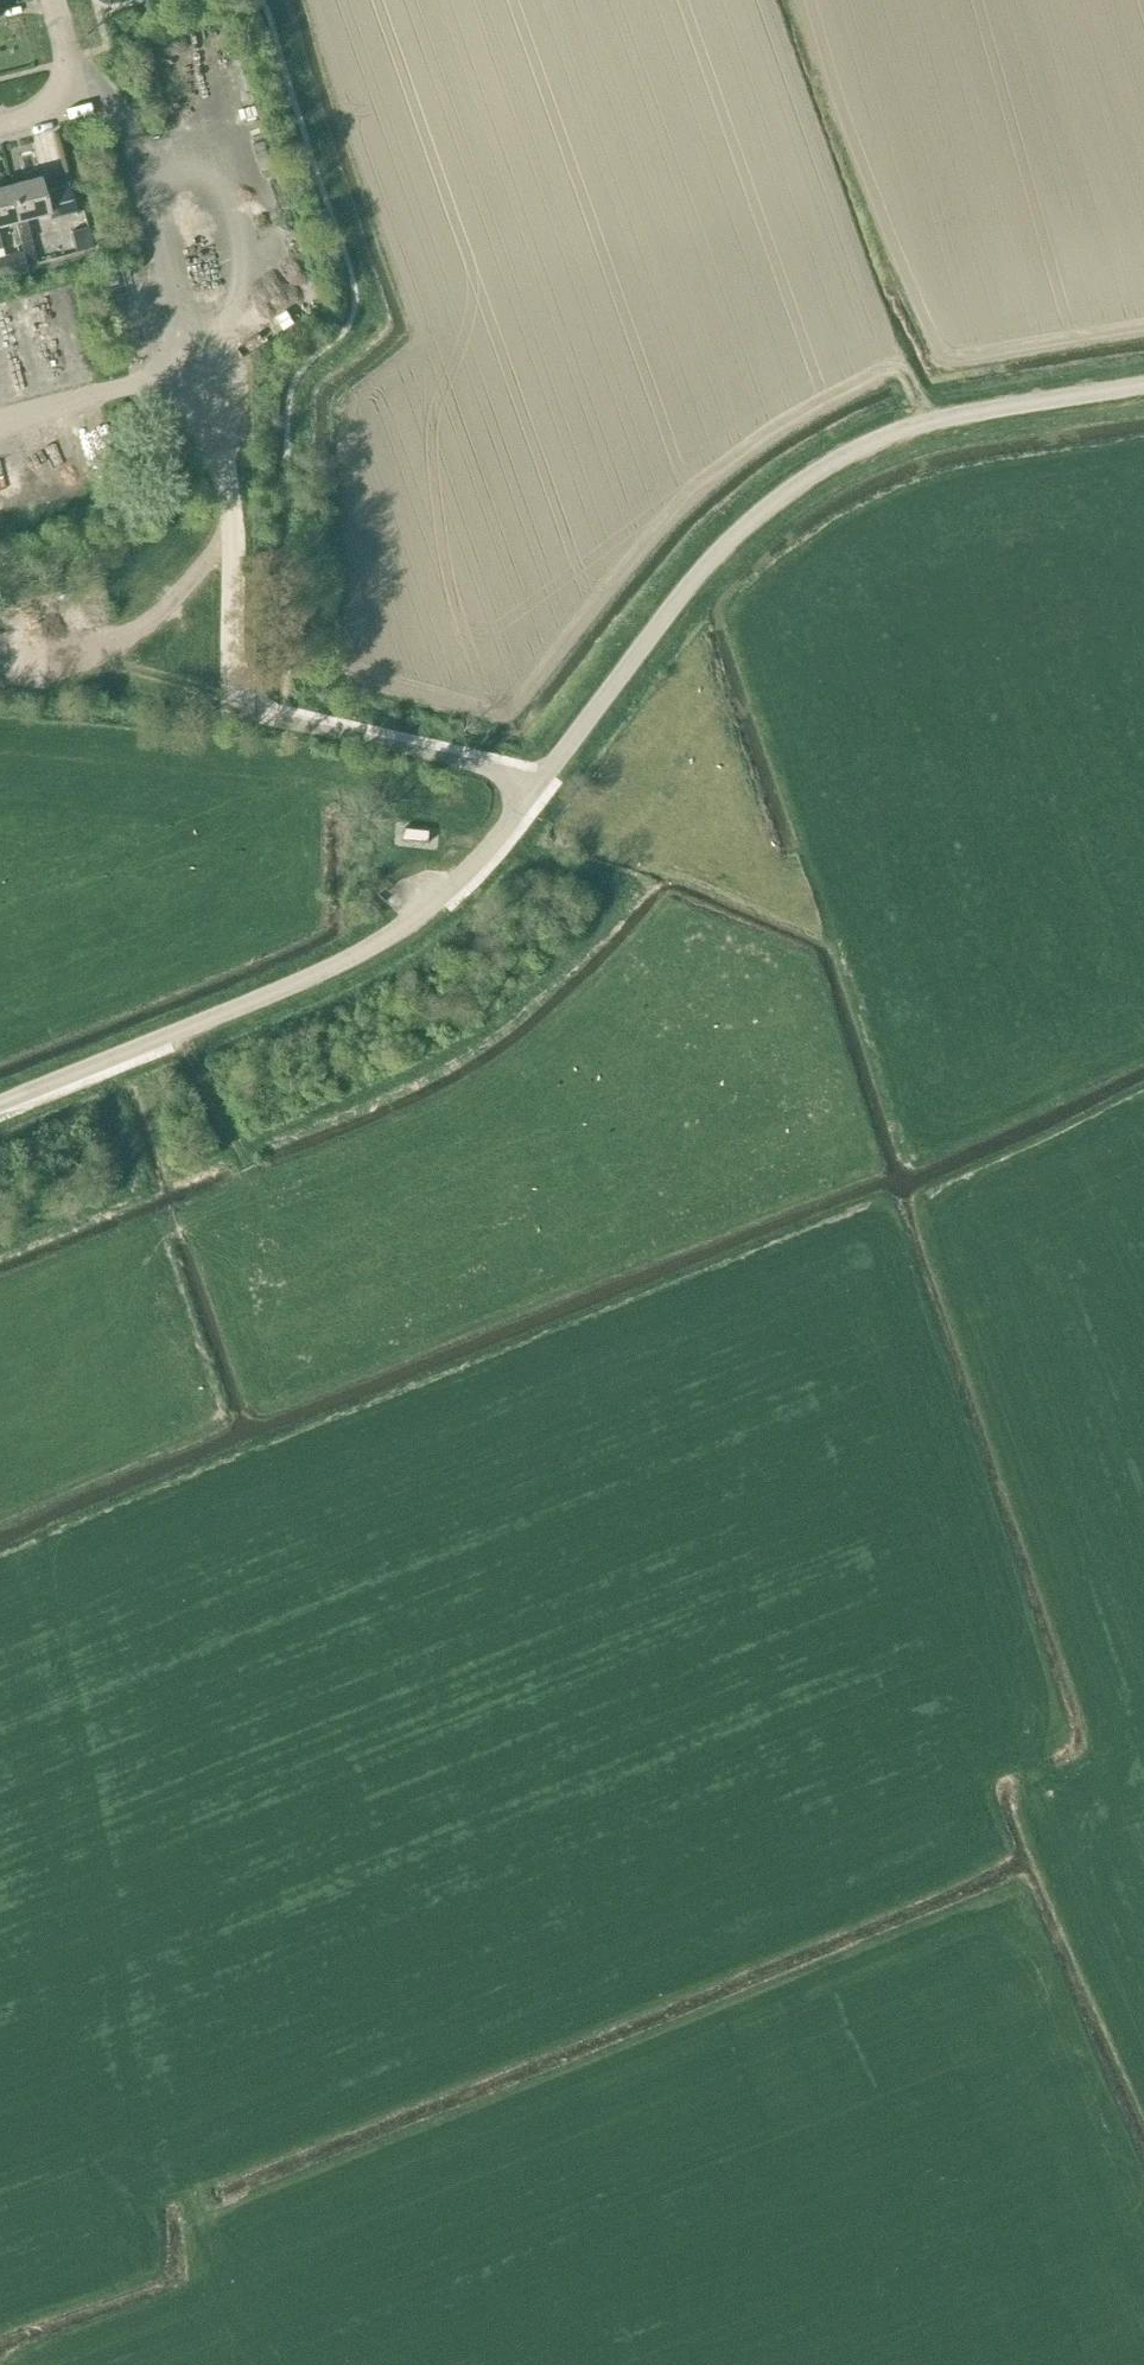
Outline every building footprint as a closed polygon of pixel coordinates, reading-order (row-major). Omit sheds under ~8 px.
[(39,179),(10,187),(19,222),(15,223),(21,244),(31,241),(26,221),(49,215),(43,192),(39,179)] [(68,185),(43,192),(49,215),(50,219),(76,212),(68,185)] [(15,223),(19,222),(10,187),(0,189),(0,227),(15,223)] [(22,251),(0,257),(0,278),(28,271),(22,251)]
